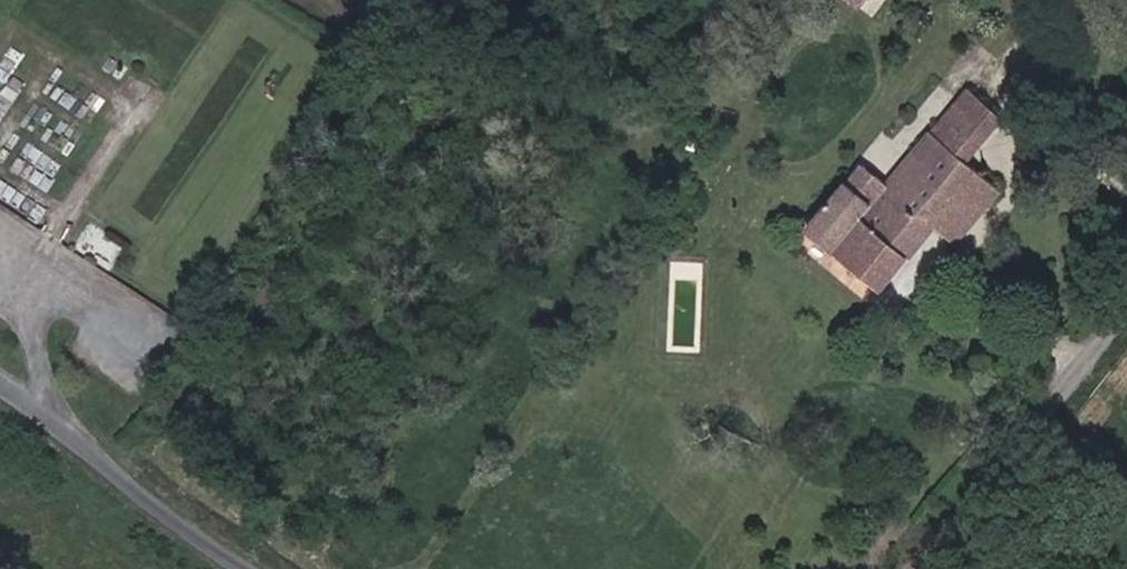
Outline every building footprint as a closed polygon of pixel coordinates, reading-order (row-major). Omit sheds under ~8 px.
[(968,86),(884,186),(862,167),(813,224),(887,286),(940,224),(959,241),(1004,188),(972,161),(1007,119),(968,86)]
